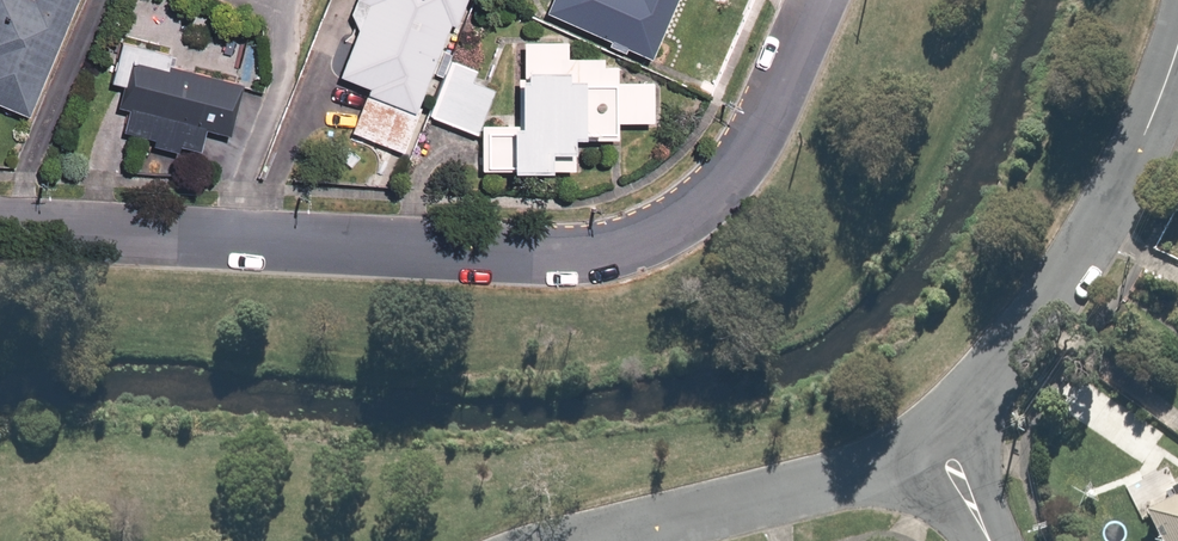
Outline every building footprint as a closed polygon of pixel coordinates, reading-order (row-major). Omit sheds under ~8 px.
[(22,123),(70,0),(0,0),(0,115),(22,123)] [(344,19),(354,23),(333,76),(363,88),(343,136),(400,159),(463,0),(352,0),(344,19)] [(538,10),(654,63),(683,0),(543,0),(538,10)] [(518,39),(517,75),(511,75),(510,126),(482,125),(481,168),(520,169),(575,171),(576,139),(613,140),(613,122),(652,123),(654,77),(615,76),(615,63),(596,62),(596,56),(570,55),(570,40),(518,39)] [(497,77),(446,56),(422,113),(473,134),(497,77)] [(198,153),(203,125),(229,130),(238,80),(125,59),(116,109),(111,136),(198,153)] [(1143,509),(1158,540),(1177,540),(1177,492),(1143,509)]
